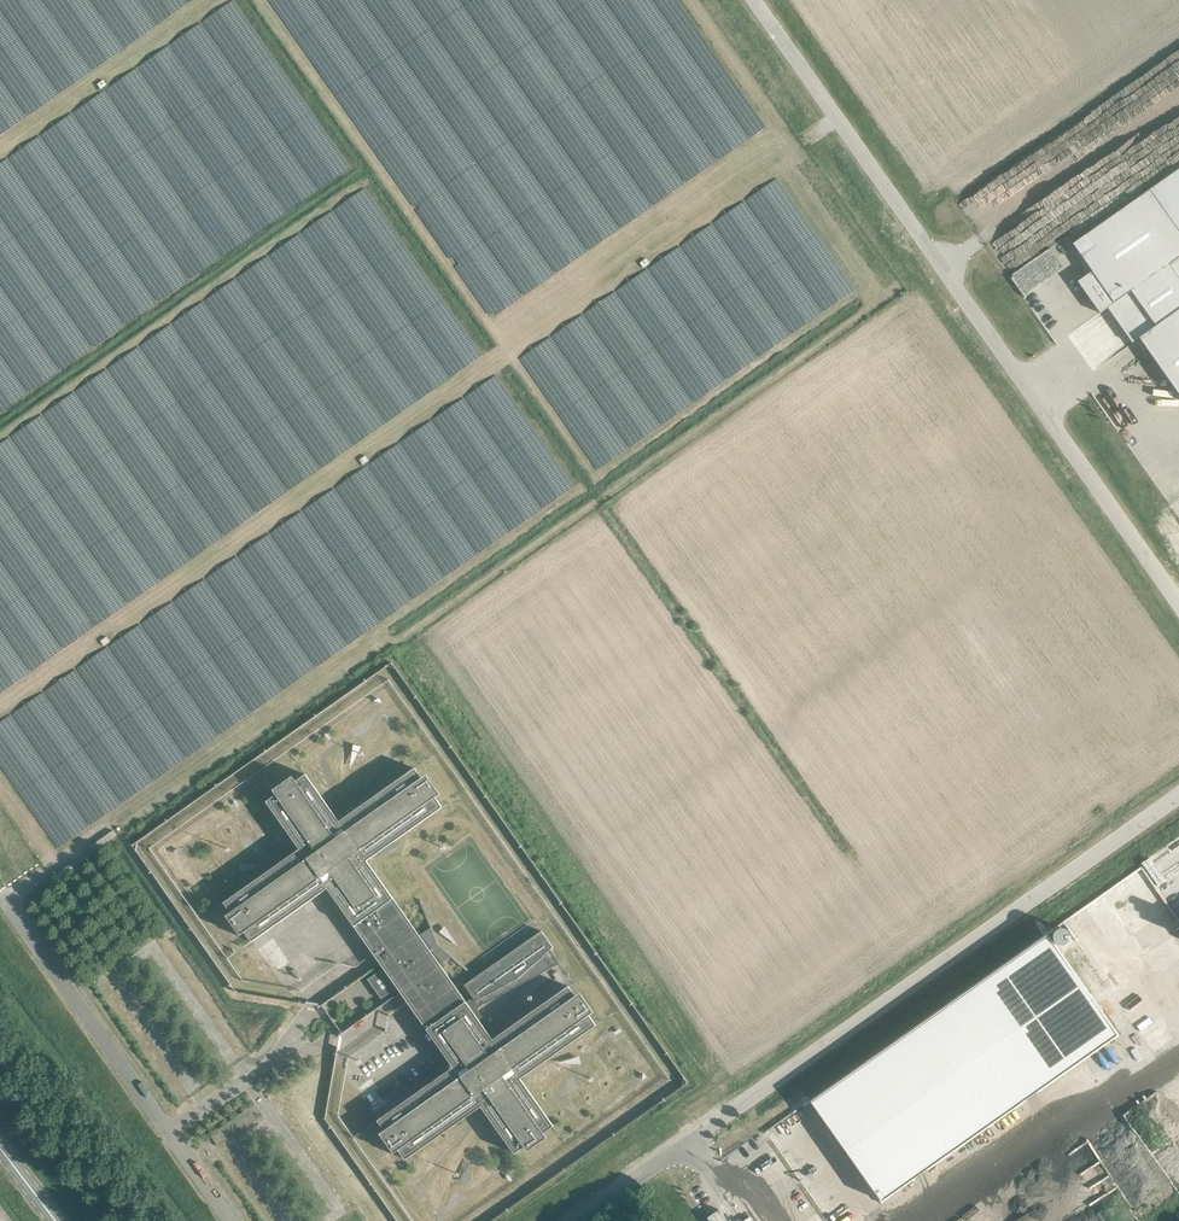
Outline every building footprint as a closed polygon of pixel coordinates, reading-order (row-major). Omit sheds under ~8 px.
[(1072,244),(1092,272),(1077,282),(1100,314),(1131,292),(1156,328),(1139,339),(1178,396),(1178,169),(1072,244)] [(339,822),(306,775),(296,781),(293,777),(273,791),(276,796),(267,802),(300,850),(224,903),(231,912),(226,916),(240,936),(245,933),(252,942),(327,889),(374,954),(380,964),(383,968),(368,980),(381,999),(397,988),(400,992),(407,1001),(453,1067),(378,1121),(384,1130),(379,1134),(394,1154),(398,1150),(405,1160),(481,1106),(514,1154),(524,1147),(527,1152),(547,1138),(544,1133),(553,1127),(520,1079),(595,1025),(589,1016),(594,1013),(580,993),(575,996),(568,987),(492,1040),(440,965),(451,957),(473,976),(474,976),(471,973),(438,945),(421,900),(420,900),(431,928),(419,936),(366,861),(442,808),(436,798),(440,795),(426,775),(421,778),(415,769),(339,822)] [(71,864),(51,878),(55,884),(75,870),(71,864)] [(541,931),(464,985),(476,1001),(480,999),(484,1004),(560,963),(550,950),(553,947),(541,931)] [(1045,937),(806,1105),(879,1208),(1117,1040),(1045,937)] [(708,1219),(709,1220),(727,1220),(719,1210),(708,1219)]
